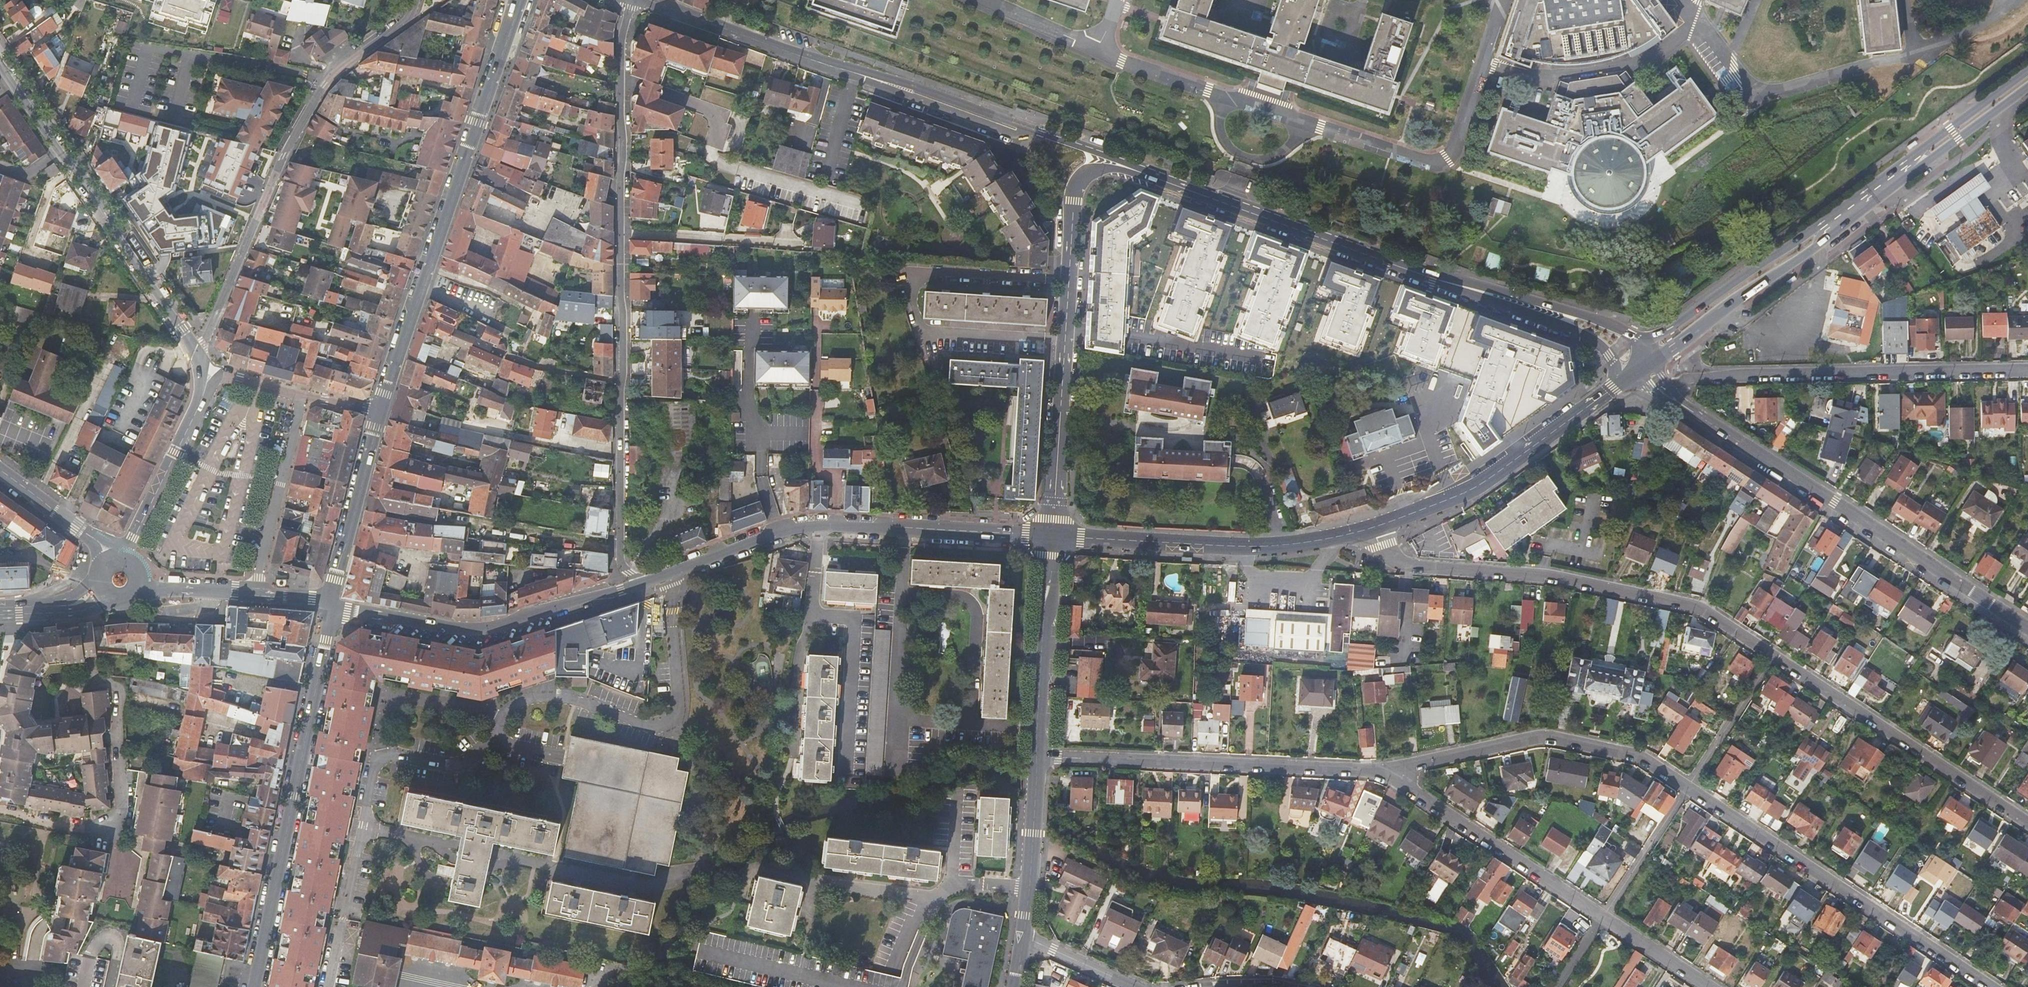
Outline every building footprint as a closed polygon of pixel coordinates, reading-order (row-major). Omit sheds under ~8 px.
[(4,6),(15,23),(19,20),(24,27),(41,16),(42,11),(33,0),(28,0),(22,4),(20,0),(13,0),(4,6)] [(162,1),(159,0),(154,14),(188,25),(188,22),(208,28),(216,4),(210,2),(211,0),(162,0),(162,1)] [(219,21),(230,23),(233,0),(223,0),(219,21)] [(286,19),(323,26),(330,7),(313,4),(314,0),(292,0),(286,19)] [(477,2),(475,2),(473,3),(471,3),(470,4),(468,6),(463,18),(435,12),(430,15),(427,28),(437,30),(456,35),(463,33),(466,22),(471,24),(473,15),(491,20),(497,0),(478,0),(477,2)] [(534,16),(548,22),(556,2),(581,16),(575,32),(591,38),(598,40),(613,44),(614,29),(618,18),(601,10),(597,11),(576,0),(540,0),(534,16)] [(704,11),(706,0),(693,0),(692,7),(704,11)] [(805,9),(889,37),(901,0),(808,0),(805,9)] [(1085,12),(1088,0),(1050,0),(1085,12)] [(1271,43),(1205,20),(1212,0),(1178,0),(1175,11),(1169,9),(1165,21),(1160,38),(1261,72),(1259,78),(1284,86),(1286,80),(1387,114),(1393,96),(1397,85),(1391,82),(1410,25),(1380,15),(1360,73),(1298,52),(1301,44),(1305,45),(1320,0),(1280,0),(1269,33),(1273,35),(1271,43)] [(1516,64),(1528,67),(1530,61),(1534,62),(1544,63),(1567,0),(1517,0),(1498,56),(1516,64)] [(1544,63),(1557,65),(1574,65),(1589,63),(1607,59),(1622,54),(1636,48),(1656,36),(1659,41),(1664,36),(1659,30),(1637,0),(1567,0),(1544,63)] [(1659,30),(1664,36),(1674,28),(1653,0),(1637,0),(1659,30)] [(1707,2),(1737,15),(1743,0),(1707,0),(1707,2)] [(1895,50),(1892,17),(1890,0),(1857,0),(1862,39),(1863,54),(1895,50)] [(121,1),(119,8),(134,12),(137,6),(121,1)] [(271,40),(268,48),(271,49),(277,51),(286,22),(250,12),(244,31),(271,40)] [(453,66),(454,62),(455,58),(461,59),(463,52),(460,51),(454,50),(452,53),(419,49),(422,39),(433,42),(437,30),(427,28),(430,15),(377,52),(399,56),(453,66)] [(471,24),(466,22),(463,33),(465,33),(468,34),(466,43),(484,48),(491,20),(473,15),(471,24)] [(562,41),(569,44),(571,38),(560,34),(561,31),(549,25),(550,22),(548,22),(534,16),(532,22),(529,28),(562,41)] [(58,26),(51,17),(9,46),(14,53),(16,56),(58,26)] [(560,49),(562,41),(529,28),(523,45),(518,57),(541,65),(558,70),(565,72),(567,63),(562,62),(544,56),(548,44),(560,49)] [(635,39),(631,53),(635,53),(631,67),(645,70),(661,75),(664,65),(691,72),(691,70),(708,75),(715,50),(698,44),(698,46),(671,37),(671,36),(643,28),(639,41),(635,39)] [(346,32),(334,30),(325,37),(321,32),(302,45),(309,55),(312,53),(317,60),(349,37),(346,32)] [(574,31),(571,38),(569,44),(573,45),(580,48),(586,50),(591,38),(575,32),(574,31)] [(465,33),(460,51),(463,52),(466,43),(468,34),(465,33)] [(613,60),(613,44),(598,40),(591,38),(586,50),(605,57),(613,60)] [(463,52),(461,59),(455,58),(454,62),(478,67),(481,58),(484,48),(466,43),(463,52)] [(46,67),(42,70),(48,80),(56,75),(60,66),(44,44),(31,54),(37,64),(41,61),(46,67)] [(580,48),(573,45),(570,52),(577,55),(580,48)] [(577,55),(576,60),(602,68),(605,57),(586,50),(580,48),(577,55)] [(271,49),(269,60),(274,61),(277,51),(271,49)] [(562,62),(567,63),(574,65),(576,60),(577,55),(570,52),(565,50),(562,62)] [(286,64),(288,54),(277,51),(274,61),(274,62),(286,64)] [(737,77),(743,59),(716,51),(710,69),(737,77)] [(359,65),(385,72),(380,98),(378,105),(387,107),(388,107),(393,84),(395,74),(399,56),(377,52),(359,65)] [(1676,52),(1670,57),(1687,79),(1693,75),(1676,52)] [(454,97),(469,100),(474,83),(478,67),(454,62),(453,66),(399,56),(395,74),(457,86),(454,97)] [(513,71),(507,86),(541,98),(566,104),(567,99),(557,96),(557,94),(553,92),(554,88),(551,86),(550,89),(547,88),(546,91),(533,86),(541,65),(518,57),(513,71)] [(46,67),(41,61),(37,64),(42,70),(46,67)] [(598,80),(601,70),(595,68),(594,72),(574,65),(567,63),(565,72),(598,80)] [(81,98),(89,78),(65,68),(56,89),(81,98)] [(737,77),(710,69),(709,74),(736,82),(737,77)] [(684,110),(657,102),(659,94),(664,76),(661,75),(645,70),(640,87),(631,122),(635,124),(631,133),(645,133),(645,131),(669,131),(669,129),(675,131),(677,121),(681,122),(684,110)] [(1562,128),(1525,116),(1509,159),(1547,171),(1548,168),(1565,173),(1568,170),(1569,171),(1571,180),(1573,189),(1579,198),(1585,203),(1593,207),(1599,208),(1606,209),(1615,208),(1623,204),(1631,199),(1634,195),(1638,188),(1642,179),(1642,169),(1641,159),(1645,161),(1659,151),(1662,155),(1715,116),(1691,83),(1687,79),(1635,118),(1617,94),(1573,101),(1562,128)] [(235,141),(259,147),(293,88),(269,82),(262,93),(250,90),(251,86),(227,80),(226,83),(221,81),(218,91),(220,91),(218,100),(216,99),(214,109),(220,110),(219,113),(247,120),(243,127),(246,128),(242,134),(240,133),(235,141)] [(344,97),(351,98),(354,85),(346,84),(341,80),(328,93),(344,97)] [(794,86),(769,80),(763,107),(787,113),(788,110),(794,86)] [(397,85),(393,84),(388,107),(393,108),(397,92),(395,92),(397,85)] [(813,116),(819,91),(794,85),(794,86),(788,110),(813,116)] [(578,108),(566,104),(541,98),(507,86),(502,100),(496,115),(515,121),(516,118),(521,104),(568,118),(568,116),(575,119),(578,108)] [(328,93),(318,112),(338,124),(339,124),(340,116),(344,97),(328,93)] [(399,109),(410,111),(418,113),(423,97),(402,93),(398,109),(399,109)] [(23,163),(30,158),(34,163),(47,154),(7,96),(0,101),(0,130),(10,145),(10,149),(12,153),(15,151),(23,163)] [(109,101),(96,96),(93,103),(103,107),(106,109),(109,101)] [(351,98),(344,97),(340,116),(351,119),(355,99),(351,98)] [(378,105),(380,98),(375,97),(372,99),(371,104),(376,105),(378,105)] [(442,117),(449,121),(462,123),(465,113),(469,100),(454,97),(452,103),(445,101),(443,109),(441,108),(438,117),(442,117)] [(590,111),(592,103),(570,97),(567,99),(566,104),(578,108),(590,111)] [(753,100),(745,98),(743,105),(751,107),(753,100)] [(364,102),(365,101),(355,99),(351,119),(361,121),(365,102),(364,102)] [(613,117),(613,105),(599,101),(596,113),(613,117)] [(371,104),(365,102),(361,121),(372,123),(376,105),(371,104)] [(378,105),(376,105),(372,123),(383,126),(387,107),(378,105)] [(886,139),(890,141),(897,143),(904,145),(911,148),(916,149),(917,150),(916,154),(923,156),(927,158),(928,154),(931,155),(938,157),(951,161),(958,164),(962,165),(969,175),(972,181),(979,191),(984,188),(987,191),(991,197),(995,204),(1000,211),(1003,215),(1006,220),(1009,224),(1004,227),(1009,236),(1014,242),(1019,250),(1018,256),(1018,263),(1018,266),(1041,268),(1044,247),(1042,247),(1043,243),(1025,213),(1029,209),(1006,174),(1001,177),(980,145),(975,146),(972,141),(867,106),(859,131),(862,132),(869,134),(873,136),(872,139),(874,140),(881,142),(884,143),(886,139)] [(388,107),(387,107),(383,126),(395,128),(399,109),(398,109),(393,108),(388,107)] [(85,137),(90,124),(101,129),(105,114),(102,113),(103,110),(97,108),(94,115),(77,108),(69,128),(77,132),(76,134),(85,137)] [(1525,116),(1502,108),(1487,152),(1509,159),(1525,116)] [(178,186),(192,130),(106,109),(105,114),(101,129),(112,132),(113,129),(116,130),(116,132),(126,135),(126,132),(130,133),(129,136),(139,138),(140,136),(145,137),(146,133),(151,135),(157,136),(156,141),(158,142),(157,147),(149,145),(143,171),(134,177),(141,187),(136,191),(122,201),(158,253),(170,251),(170,254),(194,251),(198,250),(224,247),(236,219),(202,206),(199,213),(177,216),(174,213),(170,216),(160,203),(165,199),(174,193),(176,186),(178,186)] [(406,131),(407,124),(410,111),(399,109),(395,128),(406,131)] [(419,127),(422,117),(420,113),(418,113),(410,111),(407,124),(419,127)] [(591,112),(587,126),(581,140),(599,145),(613,149),(613,117),(596,113),(591,112)] [(316,114),(305,133),(337,145),(339,137),(333,131),(337,127),(316,114)] [(509,137),(512,127),(517,129),(517,131),(530,134),(532,126),(525,124),(515,121),(496,115),(493,124),(490,131),(509,137)] [(455,142),(456,142),(458,135),(462,123),(449,121),(442,117),(438,117),(422,117),(419,127),(427,130),(415,166),(424,169),(444,174),(455,142)] [(536,138),(543,140),(547,130),(539,128),(536,138)] [(485,144),(517,154),(519,144),(508,140),(509,137),(490,131),(487,139),(485,144)] [(198,132),(193,147),(211,152),(215,138),(198,132)] [(250,168),(259,147),(235,141),(221,138),(200,190),(202,191),(206,193),(236,205),(244,184),(245,184),(252,169),(250,168)] [(533,148),(534,148),(532,158),(544,161),(553,164),(554,160),(546,158),(551,142),(543,140),(536,138),(533,148)] [(577,152),(595,157),(599,145),(581,140),(577,152)] [(671,151),(671,141),(652,141),(652,169),(671,169),(671,158),(676,157),(676,152),(671,151)] [(704,148),(691,143),(689,150),(702,155),(704,148)] [(481,155),(500,162),(522,170),(522,169),(526,170),(526,169),(540,173),(544,161),(532,158),(532,159),(517,154),(485,144),(481,155)] [(533,148),(519,144),(517,154),(532,159),(532,158),(534,148),(533,148)] [(773,170),(797,177),(803,151),(779,145),(773,170)] [(117,164),(112,158),(106,162),(96,147),(91,165),(102,180),(111,194),(129,181),(117,164)] [(916,149),(914,157),(922,159),(923,156),(916,154),(917,150),(916,149)] [(804,179),(811,153),(803,151),(797,177),(804,179)] [(508,180),(507,182),(530,195),(530,194),(538,198),(544,184),(537,182),(537,184),(523,179),(524,176),(520,175),(521,174),(499,165),(500,162),(481,155),(476,166),(508,180)] [(593,166),(590,164),(585,163),(582,172),(590,174),(608,179),(613,180),(613,162),(595,158),(593,166)] [(273,227),(293,233),(300,209),(309,212),(316,191),(307,188),(311,178),(313,179),(317,169),(290,162),(271,204),(277,207),(271,227),(273,227)] [(117,164),(129,181),(134,177),(128,169),(125,170),(120,163),(117,164)] [(46,170),(51,179),(60,173),(56,167),(54,164),(46,170)] [(508,180),(476,166),(472,179),(502,194),(507,182),(508,180)] [(444,174),(424,169),(420,181),(402,178),(401,181),(348,168),(346,175),(351,176),(376,183),(399,189),(411,191),(418,192),(436,197),(444,174)] [(524,176),(523,179),(537,184),(537,182),(540,173),(526,169),(526,170),(524,176)] [(608,179),(590,174),(585,198),(590,200),(613,208),(613,199),(605,197),(608,179)] [(1991,190),(1980,174),(1975,178),(1986,193),(1991,190)] [(2,248),(10,246),(11,242),(5,240),(7,233),(15,232),(16,229),(10,226),(12,221),(20,219),(21,215),(15,212),(17,206),(25,205),(26,202),(20,199),(22,193),(30,191),(31,188),(0,176),(0,185),(1,185),(0,189),(0,252),(2,248)] [(358,222),(364,224),(369,208),(371,209),(374,200),(371,200),(376,183),(351,176),(340,218),(337,217),(328,244),(343,249),(351,221),(358,222)] [(141,187),(134,177),(129,181),(136,191),(141,187)] [(1977,200),(1986,193),(1975,178),(1934,207),(1945,222),(1960,211),(1968,223),(1985,212),(1977,200)] [(461,209),(481,217),(486,203),(521,216),(526,206),(502,194),(472,179),(461,209)] [(631,197),(652,203),(655,203),(656,202),(660,186),(636,180),(631,197)] [(47,205),(52,192),(44,189),(39,203),(47,205)] [(721,190),(702,189),(701,209),(719,211),(721,190)] [(1140,190),(1089,221),(1088,248),(1091,248),(1090,255),(1087,255),(1085,304),(1089,304),(1089,312),(1085,312),(1084,327),(1083,349),(1122,355),(1123,342),(1124,334),(1124,330),(1125,316),(1128,260),(1125,260),(1126,242),(1133,237),(1135,240),(1148,231),(1161,197),(1140,190)] [(403,234),(421,239),(436,197),(418,192),(403,234)] [(630,197),(630,217),(651,218),(652,203),(631,197),(630,197)] [(682,209),(684,198),(678,197),(675,207),(682,209)] [(1492,197),(1489,211),(1507,215),(1510,201),(1492,197)] [(174,213),(165,199),(160,203),(170,216),(174,213)] [(590,200),(591,223),(613,233),(613,208),(590,200)] [(759,202),(740,200),(738,223),(758,225),(759,202)] [(43,219),(47,205),(39,203),(35,216),(43,219)] [(1180,204),(1169,232),(1176,235),(1175,237),(1187,242),(1190,243),(1188,249),(1185,248),(1179,264),(1182,265),(1179,273),(1176,272),(1166,300),(1168,301),(1167,305),(1164,304),(1156,326),(1189,338),(1192,330),(1195,331),(1200,318),(1197,317),(1199,310),(1203,311),(1209,295),(1206,294),(1209,285),(1212,286),(1220,263),(1217,262),(1221,253),(1223,254),(1234,224),(1213,216),(1211,221),(1204,218),(1206,214),(1180,204)] [(1942,224),(1945,222),(1934,207),(1931,209),(1942,224)] [(75,216),(50,208),(43,230),(68,238),(71,228),(75,216)] [(509,284),(521,290),(533,256),(515,250),(521,234),(481,217),(461,209),(445,255),(463,263),(491,276),(509,284)] [(2001,230),(1987,210),(1985,212),(1968,223),(1952,233),(1966,253),(1972,249),(2001,230)] [(71,228),(87,233),(92,218),(77,213),(75,216),(71,228)] [(574,253),(581,255),(588,235),(586,234),(550,218),(542,242),(568,251),(574,253)] [(1907,219),(1900,224),(1907,234),(1914,229),(1907,219)] [(366,249),(368,242),(373,227),(364,224),(358,222),(349,250),(350,250),(364,255),(366,249)] [(834,223),(816,222),(814,244),(821,244),(833,245),(834,223)] [(613,233),(591,223),(586,234),(588,235),(612,247),(613,233)] [(293,233),(273,227),(270,236),(268,235),(265,246),(288,253),(294,234),(293,233)] [(394,250),(395,246),(387,244),(387,242),(382,241),(381,239),(384,229),(373,227),(368,242),(394,250)] [(387,242),(387,244),(395,246),(398,247),(395,256),(413,261),(421,239),(403,234),(384,229),(381,239),(382,241),(387,242)] [(1297,282),(1308,251),(1287,243),(1286,246),(1279,243),(1280,241),(1253,231),(1243,259),(1249,262),(1248,264),(1260,269),(1262,270),(1260,276),(1258,275),(1247,307),(1249,308),(1247,314),(1244,313),(1236,336),(1249,341),(1250,338),(1255,340),(1254,343),(1270,348),(1273,341),(1276,342),(1281,327),(1278,326),(1281,319),(1283,320),(1294,290),(1291,289),(1294,281),(1297,282)] [(1961,257),(1966,253),(1952,233),(1946,238),(1960,257),(1961,257)] [(612,265),(612,266),(612,247),(588,235),(581,255),(612,265)] [(1894,269),(1915,253),(1903,236),(1894,242),(1892,239),(1884,245),(1886,248),(1882,252),(1894,269)] [(1848,250),(1854,261),(1851,263),(1859,275),(1862,274),(1867,281),(1876,274),(1877,275),(1885,269),(1864,238),(1848,250)] [(670,256),(670,243),(631,240),(631,254),(670,256)] [(674,242),(673,254),(710,256),(710,244),(674,242)] [(91,271),(97,252),(73,244),(66,266),(79,271),(80,267),(91,271)] [(255,280),(267,253),(251,249),(240,275),(255,280)] [(350,250),(349,250),(343,249),(339,259),(346,261),(350,250)] [(413,261),(395,256),(389,254),(388,255),(366,249),(364,255),(410,271),(413,261)] [(1485,253),(1476,249),(1470,265),(1480,268),(1485,253)] [(1970,259),(1976,254),(1972,249),(1966,253),(1970,259)] [(385,290),(387,283),(404,289),(410,271),(364,255),(350,250),(346,261),(380,273),(378,281),(342,269),(340,276),(344,277),(357,281),(385,290)] [(612,265),(581,255),(574,253),(571,261),(570,266),(574,267),(592,270),(593,295),(612,297),(612,265)] [(1961,257),(1965,262),(1970,259),(1966,253),(1961,257)] [(459,272),(463,263),(445,255),(441,266),(458,275),(459,272)] [(1355,268),(1327,258),(1317,286),(1323,288),(1322,291),(1335,296),(1337,296),(1335,302),(1332,301),(1319,339),(1331,344),(1332,341),(1338,343),(1337,346),(1353,351),(1356,344),(1358,345),(1369,316),(1366,315),(1369,307),(1371,308),(1383,278),(1362,270),(1361,273),(1354,270),(1355,268)] [(184,267),(184,273),(185,284),(188,284),(188,287),(199,286),(199,283),(212,281),(210,262),(199,263),(199,259),(195,260),(183,261),(184,267)] [(491,276),(463,263),(459,272),(487,285),(491,276)] [(339,306),(341,300),(343,296),(328,291),(333,274),(311,267),(302,294),(339,306)] [(1888,285),(1894,282),(1887,272),(1882,276),(1888,285)] [(655,291),(655,274),(631,274),(631,301),(650,300),(650,291),(655,291)] [(733,307),(788,307),(788,275),(733,274),(733,307)] [(258,294),(263,295),(266,283),(255,280),(240,275),(235,287),(258,294)] [(491,276),(487,285),(504,293),(509,284),(491,276)] [(357,281),(344,277),(341,285),(354,289),(357,281)] [(846,311),(846,290),(843,290),(843,280),(819,279),(819,278),(811,278),(810,307),(818,307),(818,310),(827,310),(827,312),(836,312),(836,310),(846,311)] [(582,294),(583,283),(566,281),(563,292),(582,294)] [(347,302),(345,308),(354,311),(354,310),(370,314),(392,321),(404,289),(387,283),(385,290),(379,306),(348,297),(347,302)] [(87,290),(63,284),(56,309),(79,316),(87,290)] [(537,312),(538,310),(543,300),(521,290),(509,284),(504,293),(503,294),(537,312)] [(1397,318),(1412,323),(1408,333),(1405,332),(1400,347),(1403,348),(1400,356),(1423,365),(1433,368),(1471,382),(1455,422),(1480,456),(1501,441),(1496,434),(1508,426),(1513,433),(1576,387),(1569,346),(1518,327),(1516,330),(1509,328),(1511,324),(1432,296),(1431,299),(1423,297),(1425,293),(1402,285),(1391,313),(1398,315),(1397,318)] [(247,324),(249,314),(252,315),(258,294),(235,287),(223,318),(241,322),(247,324)] [(1047,316),(1048,299),(922,291),(920,318),(1046,326),(1047,316)] [(593,306),(612,308),(612,297),(593,295),(582,294),(563,292),(558,307),(557,310),(564,311),(568,312),(591,317),(593,306)] [(1828,337),(1858,344),(1868,303),(1838,296),(1828,337)] [(1905,297),(1880,305),(1881,325),(1906,325),(1905,311),(1905,297)] [(1920,311),(1920,297),(1905,297),(1905,311),(1920,311)] [(43,314),(49,315),(54,300),(48,298),(42,314),(43,314)] [(557,310),(558,307),(543,300),(538,310),(545,314),(538,334),(549,338),(552,329),(557,310)] [(448,326),(451,317),(458,320),(460,315),(429,301),(425,313),(438,321),(448,326)] [(114,323),(132,325),(134,304),(115,303),(114,315),(114,323)] [(10,320),(38,328),(43,314),(42,314),(15,306),(10,320)] [(568,319),(567,316),(567,315),(564,311),(557,310),(552,329),(567,332),(567,328),(568,326),(569,322),(568,319)] [(527,329),(532,317),(523,312),(517,324),(527,329)] [(438,321),(425,313),(418,333),(432,339),(433,335),(438,321)] [(333,317),(331,322),(334,323),(387,339),(392,321),(370,314),(367,327),(333,317)] [(2006,316),(1980,317),(1981,338),(2006,338),(2006,319),(2006,316)] [(1971,318),(1943,319),(1944,340),(1972,340),(1971,318)] [(2006,338),(2006,340),(2027,340),(2027,320),(2006,319),(2006,338)] [(433,335),(449,343),(454,330),(454,329),(448,326),(438,321),(433,335)] [(678,322),(641,321),(641,331),(631,331),(631,339),(654,339),(678,340),(678,322)] [(1931,336),(1936,336),(1936,321),(1915,322),(1915,351),(1932,351),(1931,336)] [(255,339),(255,337),(248,335),(251,325),(247,324),(241,322),(235,337),(229,352),(232,353),(229,363),(238,365),(247,368),(250,358),(252,349),(255,339)] [(334,323),(331,334),(362,343),(359,354),(380,360),(387,339),(334,323)] [(312,329),(292,324),(289,335),(309,340),(312,329)] [(501,334),(480,324),(473,338),(496,348),(498,344),(501,334)] [(598,334),(600,334),(601,343),(612,344),(612,326),(598,325),(598,334)] [(1906,325),(1881,325),(1881,355),(1907,355),(1906,325)] [(255,337),(255,339),(282,346),(282,345),(285,334),(258,327),(255,337)] [(526,342),(531,330),(527,329),(522,340),(526,342)] [(229,352),(235,337),(217,330),(213,341),(217,348),(229,352)] [(461,349),(457,358),(465,362),(471,347),(502,360),(505,353),(496,348),(473,338),(454,330),(449,343),(461,349)] [(428,355),(435,358),(439,348),(431,345),(433,339),(432,339),(418,333),(412,350),(428,355)] [(309,350),(305,364),(297,362),(292,380),(300,382),(309,385),(314,365),(315,359),(316,356),(317,352),(318,350),(320,343),(309,340),(289,335),(285,334),(282,345),(298,349),(299,347),(309,350)] [(678,340),(654,339),(654,353),(648,352),(647,381),(654,381),(653,396),(680,399),(681,340),(678,340)] [(594,343),(593,374),(612,377),(612,344),(601,343),(594,343)] [(13,348),(1,344),(0,346),(0,376),(2,377),(13,348)] [(503,346),(498,344),(496,348),(505,353),(503,346)] [(252,349),(250,358),(266,363),(263,372),(278,376),(292,380),(297,362),(295,362),(298,349),(282,345),(282,346),(278,360),(267,357),(268,354),(252,349)] [(329,354),(352,361),(348,373),(374,380),(380,360),(359,354),(331,346),(329,354)] [(496,374),(502,360),(471,347),(465,362),(496,374)] [(62,357),(43,350),(31,380),(34,381),(32,385),(30,384),(27,383),(19,403),(58,419),(62,412),(66,414),(68,407),(65,406),(69,399),(49,391),(44,390),(46,386),(50,388),(62,357)] [(424,366),(428,355),(412,350),(409,360),(424,366)] [(809,384),(810,352),(754,351),(754,383),(809,384)] [(91,413),(76,444),(90,451),(94,441),(104,422),(132,362),(120,357),(93,414),(91,413)] [(266,363),(250,358),(247,368),(255,370),(263,372),(266,363)] [(821,361),(821,380),(829,381),(829,379),(850,380),(851,361),(828,359),(828,361),(821,361)] [(401,383),(419,389),(422,382),(431,385),(433,383),(454,391),(459,379),(448,375),(424,366),(409,360),(401,383)] [(1043,396),(1046,361),(1021,360),(1021,364),(951,360),(949,384),(1019,389),(1022,389),(1016,485),(1012,485),(1006,485),(1005,500),(1017,501),(1017,498),(1035,500),(1039,442),(1042,396),(1043,396)] [(500,376),(509,379),(515,364),(505,361),(500,376)] [(330,364),(329,369),(333,370),(336,371),(338,364),(331,362),(330,364)] [(509,379),(529,388),(534,370),(515,364),(509,379)] [(329,369),(314,365),(309,385),(318,387),(327,390),(333,370),(329,369)] [(462,372),(462,370),(451,367),(448,375),(459,379),(462,373),(462,372)] [(1209,380),(1129,368),(1128,374),(1126,382),(1122,408),(1129,409),(1129,414),(1156,418),(1157,414),(1169,415),(1168,420),(1195,424),(1196,420),(1203,421),(1207,395),(1208,388),(1209,380)] [(369,396),(374,380),(348,373),(348,375),(336,371),(333,370),(327,390),(362,399),(369,396)] [(462,373),(459,379),(471,383),(476,386),(479,379),(462,372),(462,373)] [(568,376),(558,375),(557,381),(567,383),(568,376)] [(10,399),(19,403),(27,383),(18,379),(10,399)] [(178,400),(184,387),(167,379),(163,388),(154,406),(175,415),(182,401),(178,400)] [(583,400),(598,403),(601,403),(605,383),(587,380),(583,400)] [(492,394),(503,399),(508,385),(497,382),(492,394)] [(401,383),(394,404),(413,410),(425,414),(432,394),(419,389),(401,383)] [(480,394),(477,403),(495,409),(502,411),(505,403),(506,400),(503,399),(492,394),(479,388),(477,393),(480,394)] [(1012,485),(1016,485),(1022,389),(1019,389),(1012,485)] [(1299,391),(1268,400),(1274,421),(1305,412),(1299,391)] [(1880,416),(1880,429),(1898,428),(1898,396),(1879,397),(1880,413),(1877,413),(1877,415),(1880,416)] [(1755,398),(1755,422),(1777,422),(1777,398),(1755,398)] [(68,407),(66,414),(62,412),(58,419),(69,423),(79,403),(69,399),(65,406),(68,407)] [(598,403),(583,400),(582,408),(597,411),(598,403)] [(875,412),(873,400),(867,401),(869,413),(875,412)] [(1826,413),(1831,415),(1827,431),(1850,437),(1858,407),(1830,400),(1826,413)] [(2015,405),(2006,405),(2006,400),(1997,400),(1997,403),(1982,403),(1981,428),(2005,428),(2004,431),(2015,432),(2015,405)] [(495,409),(477,403),(475,409),(493,415),(495,409)] [(502,411),(501,415),(509,418),(514,405),(505,403),(502,411)] [(670,444),(672,464),(697,463),(693,403),(658,405),(660,445),(670,444)] [(411,416),(413,410),(394,404),(391,413),(389,421),(425,431),(427,423),(423,421),(423,420),(411,416)] [(179,417),(175,415),(154,406),(147,420),(172,432),(176,423),(179,417)] [(322,409),(316,407),(310,411),(309,414),(307,420),(315,422),(319,423),(322,409)] [(535,411),(519,408),(516,422),(533,425),(535,411)] [(1358,432),(1367,429),(1367,426),(1370,421),(1381,417),(1386,420),(1387,422),(1396,419),(1392,408),(1387,410),(1387,412),(1361,421),(1360,419),(1354,421),(1358,432)] [(1387,410),(1386,408),(1360,417),(1360,419),(1361,421),(1387,412),(1387,410)] [(347,427),(346,433),(357,436),(363,415),(345,410),(344,415),(342,422),(341,426),(347,427)] [(1974,441),(1974,410),(1948,410),(1949,441),(1974,441)] [(547,430),(560,432),(563,414),(550,411),(547,430)] [(342,422),(344,415),(336,413),(334,420),(342,422)] [(1620,413),(1605,414),(1606,419),(1603,419),(1603,424),(1606,423),(1607,438),(1624,437),(1623,426),(1621,426),(1620,413)] [(560,432),(608,442),(611,423),(563,414),(560,432)] [(1370,421),(1367,426),(1367,429),(1358,432),(1340,438),(1343,448),(1345,447),(1349,457),(1353,456),(1354,459),(1367,455),(1366,453),(1402,441),(1403,443),(1416,438),(1408,415),(1396,419),(1387,422),(1386,420),(1381,417),(1370,421)] [(1782,449),(1798,422),(1790,418),(1786,425),(1781,422),(1769,442),(1782,449)] [(433,433),(436,434),(435,440),(456,446),(459,431),(461,425),(442,419),(439,432),(437,432),(438,430),(434,429),(433,433)] [(137,442),(132,452),(155,464),(163,449),(172,432),(147,420),(137,442)] [(336,435),(334,432),(328,430),(329,425),(319,423),(307,420),(304,435),(315,438),(324,440),(331,442),(332,439),(337,440),(338,437),(336,437),(336,435)] [(1667,436),(1671,439),(1665,448),(1687,464),(1694,454),(1704,439),(1677,420),(1667,436)] [(514,495),(516,495),(519,482),(502,478),(508,458),(527,463),(532,447),(511,443),(509,452),(482,445),(480,452),(474,451),(473,455),(479,457),(479,458),(483,459),(490,461),(486,474),(479,473),(439,465),(438,467),(411,460),(412,457),(408,456),(412,441),(435,448),(434,451),(452,455),(452,452),(465,454),(466,453),(467,449),(456,446),(435,440),(436,434),(433,433),(425,431),(389,421),(378,465),(445,481),(456,484),(474,487),(497,492),(514,495)] [(355,448),(357,436),(346,433),(347,427),(341,426),(340,428),(333,426),(329,425),(328,430),(334,432),(336,435),(336,437),(338,437),(337,440),(332,439),(331,442),(336,443),(355,448)] [(879,430),(875,431),(875,436),(873,436),(875,447),(876,451),(882,452),(879,430)] [(474,451),(480,452),(482,445),(509,452),(511,443),(511,442),(459,431),(456,446),(467,449),(474,451)] [(1820,458),(1843,464),(1850,437),(1827,431),(1820,458)] [(295,470),(314,475),(324,440),(315,438),(304,435),(299,453),(295,470)] [(1660,445),(1665,448),(1671,439),(1667,436),(1660,445)] [(1223,479),(1225,447),(1225,442),(1204,441),(1204,453),(1163,452),(1163,439),(1142,438),(1141,444),(1135,444),(1134,474),(1140,475),(1139,479),(1155,480),(1155,475),(1161,476),(1161,480),(1190,482),(1190,477),(1195,477),(1195,482),(1216,483),(1217,478),(1223,479)] [(1694,454),(1708,463),(1718,448),(1704,439),(1694,454)] [(84,463),(102,472),(94,488),(91,487),(80,509),(88,515),(97,520),(108,496),(127,457),(94,441),(90,451),(84,463)] [(1644,444),(1641,459),(1647,460),(1648,456),(1651,456),(1655,442),(1644,441),(1644,444)] [(327,479),(345,484),(355,448),(336,443),(327,479)] [(1641,459),(1644,444),(1635,443),(1632,460),(1641,461),(1641,459)] [(1564,457),(1571,474),(1601,463),(1594,445),(1564,457)] [(643,480),(643,447),(631,447),(631,506),(638,506),(638,480),(643,480)] [(1708,463),(1721,473),(1715,481),(1719,484),(1736,460),(1718,448),(1708,463)] [(825,450),(824,466),(850,467),(850,474),(863,475),(863,467),(864,451),(825,450)] [(1924,452),(1916,450),(1914,456),(1924,458),(1924,452)] [(144,488),(155,464),(132,452),(130,451),(127,457),(108,496),(134,509),(144,488)] [(876,451),(865,451),(864,451),(863,467),(885,468),(882,452),(876,451)] [(946,481),(940,455),(904,463),(908,482),(925,479),(926,485),(946,481)] [(1894,469),(1889,477),(1905,488),(1918,468),(1901,457),(1893,468),(1894,469)] [(490,461),(483,459),(479,473),(486,474),(490,461)] [(1732,479),(1743,487),(1754,472),(1736,460),(1719,484),(1725,489),(1732,479)] [(1856,476),(1870,486),(1881,469),(1867,460),(1856,476)] [(1958,461),(1956,468),(1974,473),(1974,467),(1958,461)] [(742,481),(743,463),(730,462),(730,475),(730,481),(742,481)] [(595,463),(594,476),(609,477),(610,464),(595,463)] [(443,500),(392,489),(394,481),(442,492),(445,481),(378,465),(370,496),(438,510),(441,510),(443,500)] [(70,491),(78,476),(58,467),(51,481),(70,491)] [(1291,469),(1278,473),(1280,480),(1278,481),(1287,506),(1297,502),(1294,494),(1299,492),(1291,469)] [(311,488),(314,475),(295,470),(293,477),(292,483),(311,488)] [(1754,495),(1755,495),(1765,479),(1754,472),(1743,487),(1754,495)] [(723,475),(723,478),(720,490),(730,490),(730,481),(730,475),(723,475)] [(1548,477),(1508,506),(1509,508),(1485,524),(1493,536),(1497,540),(1504,551),(1528,534),(1534,529),(1536,531),(1566,510),(1556,496),(1560,494),(1548,477)] [(1889,481),(1883,477),(1876,488),(1883,492),(1889,481)] [(325,490),(321,506),(339,511),(345,484),(327,479),(325,487),(317,485),(316,488),(325,490)] [(1755,495),(1780,512),(1791,496),(1765,479),(1755,495)] [(1844,480),(1837,491),(1843,495),(1850,484),(1844,480)] [(456,484),(445,481),(442,492),(456,484)] [(787,481),(786,498),(789,498),(788,514),(807,508),(807,493),(807,481),(787,481)] [(975,496),(971,482),(963,485),(968,498),(975,496)] [(331,540),(339,511),(321,506),(325,490),(316,488),(316,489),(314,488),(311,488),(292,483),(289,495),(311,501),(309,513),(318,515),(313,535),(331,540)] [(828,486),(814,485),(814,493),(807,493),(807,508),(827,509),(828,486)] [(497,492),(474,487),(468,514),(491,518),(497,492)] [(870,487),(846,487),(845,511),(870,512),(870,487)] [(730,490),(720,490),(720,502),(730,503),(730,490)] [(1976,519),(1990,528),(2001,512),(1973,493),(1961,511),(1974,519),(1976,519)] [(6,529),(20,539),(21,538),(55,562),(65,540),(32,516),(3,495),(0,500),(0,513),(12,522),(6,529)] [(1890,511),(1912,524),(1913,522),(1921,509),(1900,495),(1890,511)] [(108,496),(97,520),(110,525),(123,531),(128,521),(134,509),(108,496)] [(386,515),(387,511),(436,521),(438,510),(370,496),(366,510),(386,515)] [(1330,506),(1315,511),(1309,513),(1313,526),(1337,519),(1371,509),(1367,496),(1330,506)] [(1780,512),(1788,517),(1807,529),(1818,514),(1791,496),(1780,512)] [(1328,500),(1313,504),(1315,511),(1330,506),(1328,500)] [(719,530),(719,536),(719,538),(730,534),(730,512),(730,503),(720,502),(719,530)] [(759,502),(730,512),(730,534),(766,520),(759,502)] [(1674,512),(1678,515),(1684,506),(1680,503),(1674,512)] [(1921,526),(1921,525),(1935,534),(1946,516),(1925,503),(1921,509),(1913,522),(1921,526)] [(589,507),(584,535),(608,539),(611,511),(611,510),(589,507)] [(285,509),(281,526),(300,531),(304,513),(285,509)] [(382,531),(409,535),(463,541),(463,538),(467,538),(468,534),(468,529),(435,526),(385,518),(386,515),(366,510),(363,524),(382,531)] [(468,514),(452,511),(451,517),(452,524),(488,530),(489,523),(493,524),(495,519),(491,518),(468,514)] [(1678,515),(1674,512),(1669,519),(1678,525),(1682,519),(1678,515)] [(1807,529),(1788,517),(1774,540),(1775,541),(1792,550),(1807,529)] [(1722,544),(1720,549),(1730,555),(1750,525),(1739,518),(1722,544)] [(1477,521),(1452,533),(1460,550),(1485,537),(1481,530),(1477,521)] [(463,541),(409,535),(382,531),(363,524),(354,556),(390,571),(393,572),(398,559),(377,551),(379,543),(407,547),(432,551),(440,551),(462,553),(464,541),(463,541)] [(685,532),(672,537),(678,554),(708,543),(701,525),(689,530),(685,532)] [(1696,528),(1686,554),(1694,557),(1695,556),(1702,535),(1707,537),(1710,534),(1696,528)] [(274,567),(321,579),(329,549),(311,545),(309,543),(308,547),(310,547),(306,562),(300,561),(301,557),(294,555),(297,544),(301,545),(303,538),(299,534),(280,529),(271,563),(274,567)] [(1623,556),(1644,564),(1653,542),(1641,538),(1643,534),(1633,530),(1623,556)] [(1831,534),(1830,535),(1825,532),(1825,533),(1820,530),(1810,544),(1829,557),(1836,545),(1840,540),(1831,534)] [(1836,545),(1844,551),(1853,537),(1845,532),(1840,540),(1836,545)] [(2022,538),(2011,555),(2024,564),(2019,573),(2027,579),(2027,578),(2027,541),(2022,538)] [(1999,548),(2009,554),(2015,545),(2006,539),(1999,548)] [(55,562),(65,567),(74,547),(65,540),(55,562)] [(1497,556),(1504,551),(1497,540),(1494,542),(1490,545),(1497,556)] [(1765,565),(1782,573),(1792,550),(1775,541),(1765,565)] [(426,602),(432,603),(432,614),(454,618),(458,586),(460,574),(461,561),(462,556),(462,553),(440,551),(438,564),(430,563),(426,598),(426,602)] [(1497,556),(1500,560),(1507,555),(1504,551),(1497,556)] [(557,568),(558,552),(546,552),(545,567),(557,568)] [(531,566),(544,566),(544,554),(532,553),(531,566)] [(607,555),(585,553),(583,571),(600,572),(607,573),(608,555),(607,555)] [(1991,558),(1993,556),(1989,553),(1987,555),(1986,555),(1976,571),(1991,581),(2002,565),(1991,558)] [(386,594),(378,591),(383,572),(388,573),(390,571),(354,556),(343,597),(432,614),(432,603),(426,602),(420,600),(386,594)] [(1694,559),(1692,566),(1691,566),(1687,575),(1701,580),(1708,561),(1695,556),(1694,557),(1693,559),(1694,559)] [(910,583),(988,589),(978,717),(1003,719),(1012,591),(1006,591),(1008,567),(912,559),(910,583)] [(1081,560),(1073,569),(1075,571),(1083,562),(1081,560)] [(461,561),(460,574),(484,576),(485,563),(472,562),(461,561)] [(806,563),(790,561),(790,564),(778,563),(773,593),(800,597),(806,563)] [(826,561),(824,590),(876,593),(877,564),(826,561)] [(1829,598),(1835,588),(1834,587),(1838,582),(1828,575),(1833,566),(1826,561),(1810,585),(1829,598)] [(508,565),(501,565),(500,583),(496,583),(495,597),(482,596),(481,602),(479,617),(507,614),(507,611),(507,595),(508,565)] [(1853,601),(1858,594),(1866,599),(1867,598),(1879,579),(1859,565),(1841,593),(1853,601)] [(0,568),(0,591),(29,590),(28,567),(0,568)] [(507,595),(507,611),(573,590),(573,570),(558,569),(558,576),(551,579),(550,576),(549,575),(548,575),(547,574),(547,575),(546,575),(545,576),(545,577),(547,580),(507,595)] [(597,576),(599,576),(600,572),(583,571),(573,570),(573,590),(596,583),(597,576)] [(1879,579),(1867,598),(1891,613),(1904,593),(1896,587),(1895,589),(1879,579)] [(1342,650),(1342,646),(1342,644),(1349,644),(1349,642),(1351,617),(1353,587),(1353,585),(1333,584),(1330,627),(1328,650),(1327,659),(1341,660),(1342,650)] [(1751,603),(1756,606),(1750,614),(1760,621),(1761,618),(1773,598),(1780,588),(1775,584),(1768,593),(1760,588),(1751,603)] [(479,617),(481,602),(466,600),(467,587),(458,586),(454,618),(479,618),(479,617)] [(1127,598),(1126,598),(1127,588),(1116,587),(1116,589),(1106,588),(1106,593),(1105,606),(1105,609),(1114,610),(1114,611),(1126,612),(1126,610),(1127,600),(1127,598)] [(1351,617),(1377,619),(1379,592),(1371,591),(1371,589),(1353,587),(1351,617)] [(1410,604),(1413,604),(1412,623),(1425,624),(1425,619),(1427,597),(1428,591),(1411,589),(1410,594),(1410,604)] [(1398,593),(1379,592),(1377,619),(1376,636),(1398,638),(1400,603),(1398,603),(1398,593)] [(1410,594),(1398,593),(1398,603),(1400,603),(1410,604),(1410,594)] [(1427,597),(1425,619),(1439,620),(1441,598),(1427,597)] [(1599,623),(1612,625),(1617,601),(1605,598),(1599,623)] [(1781,630),(1793,611),(1773,598),(1761,618),(1781,630)] [(1926,634),(1934,622),(1927,617),(1931,611),(1911,598),(1899,616),(1910,623),(1917,628),(1926,634)] [(1471,625),(1473,601),(1453,599),(1451,623),(1471,625)] [(1947,615),(1954,604),(1948,600),(1941,611),(1947,615)] [(1170,602),(1155,601),(1155,602),(1145,602),(1144,622),(1184,625),(1184,623),(1185,608),(1185,605),(1170,604),(1170,602)] [(1532,624),(1534,602),(1522,601),(1521,608),(1520,623),(1532,624)] [(1544,603),(1542,620),(1563,622),(1564,605),(1544,603)] [(635,635),(636,605),(555,630),(555,672),(555,676),(570,677),(585,678),(585,651),(635,635)] [(1834,605),(1830,611),(1841,618),(1840,619),(1856,630),(1860,624),(1844,613),(1844,612),(1834,605)] [(228,606),(224,638),(239,639),(244,640),(247,607),(238,606),(228,606)] [(314,611),(247,607),(244,640),(259,640),(265,641),(280,642),(286,617),(310,623),(314,611)] [(1068,632),(1078,633),(1079,608),(1070,607),(1068,632)] [(1511,607),(1510,622),(1520,623),(1521,608),(1511,607)] [(1741,623),(1748,611),(1742,607),(1734,619),(1741,623)] [(1185,608),(1184,623),(1192,624),(1193,608),(1185,608)] [(1652,636),(1663,639),(1669,611),(1657,609),(1652,636)] [(1802,653),(1810,640),(1795,630),(1805,615),(1795,609),(1793,611),(1781,630),(1777,636),(1802,653)] [(305,646),(310,623),(286,617),(280,642),(305,646)] [(1247,654),(1322,660),(1323,650),(1328,650),(1330,627),(1325,627),(1325,624),(1245,618),(1243,651),(1247,651),(1247,654)] [(107,645),(146,640),(148,623),(126,623),(124,623),(106,625),(107,645)] [(145,656),(191,663),(194,635),(169,634),(170,624),(148,623),(146,640),(145,656)] [(1907,628),(1913,632),(1917,628),(1910,623),(1907,628)] [(213,666),(225,668),(226,660),(217,659),(220,625),(210,625),(195,624),(194,628),(194,635),(191,663),(213,666)] [(90,657),(97,656),(94,626),(87,627),(80,628),(84,657),(90,657)] [(1682,650),(1709,657),(1715,634),(1687,627),(1682,650)] [(1,729),(0,738),(0,801),(25,806),(32,808),(32,810),(47,812),(48,810),(61,812),(61,816),(69,817),(69,818),(77,819),(77,816),(84,816),(85,811),(110,808),(110,800),(106,800),(105,794),(108,794),(107,786),(110,786),(109,770),(105,770),(105,763),(109,763),(109,754),(107,754),(106,746),(103,746),(102,733),(106,728),(106,722),(105,718),(106,718),(105,707),(108,706),(108,697),(107,690),(81,692),(83,715),(40,719),(42,705),(46,689),(52,682),(48,677),(48,674),(85,670),(84,657),(80,628),(57,631),(33,634),(10,664),(9,671),(7,671),(2,701),(0,713),(0,726),(1,726),(1,729)] [(873,629),(864,776),(878,777),(887,630),(873,629)] [(360,633),(342,646),(320,754),(357,762),(375,674),(483,694),(555,672),(555,630),(492,649),(481,653),(360,633)] [(1812,657),(1814,655),(1830,665),(1836,655),(1829,650),(1835,640),(1830,637),(1832,634),(1830,633),(1828,635),(1822,631),(1806,653),(1812,657)] [(1512,642),(1512,638),(1491,636),(1490,653),(1494,653),(1493,665),(1506,667),(1507,653),(1511,653),(1511,659),(1515,659),(1517,659),(1518,642),(1512,642)] [(1944,654),(1954,661),(1967,643),(1955,636),(1944,654)] [(239,639),(239,647),(247,648),(247,651),(258,652),(259,640),(244,640),(239,639)] [(1662,671),(1669,640),(1663,639),(1657,670),(1662,671)] [(280,679),(298,683),(305,646),(280,642),(265,641),(263,656),(227,650),(226,660),(225,668),(280,680),(280,679)] [(1374,670),(1375,645),(1349,642),(1349,644),(1348,647),(1348,651),(1346,672),(1362,671),(1374,670)] [(1138,679),(1149,680),(1149,682),(1171,683),(1173,644),(1151,643),(1150,663),(1139,662),(1138,679)] [(1977,667),(1980,662),(1979,658),(1982,653),(1967,643),(1954,661),(1970,671),(1973,667),(1977,667)] [(1849,678),(1858,665),(1863,657),(1848,647),(1834,667),(1849,678)] [(1906,659),(1913,663),(1916,659),(1909,654),(1906,659)] [(1745,681),(1755,666),(1740,655),(1729,671),(1737,676),(1745,681)] [(809,657),(805,699),(833,701),(837,659),(809,657)] [(1572,657),(1565,690),(1583,694),(1584,689),(1619,697),(1618,701),(1637,705),(1644,673),(1625,669),(1624,672),(1590,665),(1590,661),(1572,657)] [(1077,696),(1098,698),(1101,660),(1079,659),(1077,696)] [(189,691),(223,702),(226,693),(211,688),(213,666),(191,663),(189,691)] [(1996,686),(2017,700),(2027,684),(2027,674),(2011,663),(1996,686)] [(1855,682),(1863,669),(1858,665),(1849,678),(1855,682)] [(1383,685),(1393,684),(1393,683),(1403,682),(1402,674),(1410,674),(1409,667),(1381,669),(1382,683),(1364,684),(1366,704),(1385,702),(1383,685)] [(1862,688),(1881,700),(1886,692),(1877,687),(1882,679),(1864,667),(1863,669),(1855,682),(1854,683),(1862,688)] [(1239,699),(1260,701),(1261,677),(1240,675),(1239,699)] [(1742,685),(1745,681),(1737,676),(1734,680),(1742,685)] [(180,694),(188,696),(184,715),(202,719),(204,707),(231,716),(235,706),(223,702),(189,691),(157,682),(144,679),(130,677),(129,689),(178,701),(180,694)] [(570,686),(585,687),(585,678),(570,677),(570,686)] [(1511,677),(1503,718),(1518,720),(1526,679),(1511,677)] [(1774,677),(1764,690),(1780,701),(1786,693),(1788,694),(1791,689),(1774,677)] [(1854,683),(1855,682),(1849,678),(1842,689),(1847,693),(1854,683)] [(1299,704),(1331,706),(1333,683),(1301,681),(1299,704)] [(1847,693),(1855,698),(1862,688),(1854,683),(1847,693)] [(247,710),(290,724),(296,690),(265,685),(262,705),(251,701),(247,710)] [(1695,699),(1713,711),(1716,705),(1699,693),(1695,699)] [(1945,742),(1949,736),(1955,739),(1974,711),(1952,696),(1949,701),(1963,711),(1955,722),(1933,706),(1921,725),(1920,725),(1945,742)] [(1666,697),(1657,710),(1678,724),(1684,716),(1687,711),(1666,697)] [(1796,697),(1786,713),(1805,726),(1803,729),(1809,732),(1818,718),(1813,714),(1815,710),(1796,697)] [(833,701),(805,699),(802,740),(830,742),(833,701)] [(1232,700),(1232,714),(1244,714),(1245,700),(1232,700)] [(1080,727),(1107,728),(1108,705),(1081,704),(1080,727)] [(1559,720),(1571,722),(1574,707),(1562,704),(1559,720)] [(1930,705),(1918,723),(1921,725),(1933,706),(1930,705)] [(247,710),(235,706),(231,716),(261,725),(259,731),(270,735),(269,743),(285,747),(290,724),(247,710)] [(1422,724),(1452,722),(1451,707),(1421,709),(1422,724)] [(1459,707),(1451,707),(1452,722),(1460,722),(1459,707)] [(1198,743),(1217,744),(1219,710),(1209,709),(1208,723),(1199,723),(1198,743)] [(1162,736),(1182,737),(1183,714),(1162,713),(1162,736)] [(169,733),(180,735),(174,758),(187,761),(201,764),(211,766),(214,752),(196,749),(202,719),(184,715),(181,729),(170,727),(169,733)] [(1678,724),(1668,740),(1683,750),(1699,725),(1684,716),(1678,724)] [(1358,729),(1360,747),(1374,746),(1372,728),(1358,729)] [(283,759),(285,747),(269,743),(231,733),(228,746),(224,767),(245,768),(249,752),(270,757),(270,755),(283,759)] [(1986,733),(1971,756),(1991,769),(2006,746),(1986,733)] [(570,781),(581,783),(566,860),(623,872),(647,751),(578,738),(574,759),(570,781)] [(1845,761),(1854,767),(1869,746),(1859,739),(1845,761)] [(830,742),(802,740),(799,781),(827,783),(830,742)] [(2021,751),(2023,752),(2015,764),(2023,769),(2027,761),(2027,740),(2021,751)] [(211,766),(224,767),(228,746),(215,745),(214,752),(211,766)] [(1869,746),(1854,767),(1862,773),(1865,768),(1871,773),(1883,755),(1869,746)] [(658,879),(660,868),(670,870),(689,773),(677,771),(679,757),(647,751),(623,872),(658,879)] [(270,757),(249,752),(245,768),(258,769),(258,767),(267,768),(268,767),(281,769),(283,759),(270,755),(270,757)] [(320,754),(317,769),(316,769),(307,816),(285,923),(281,945),(282,945),(318,952),(344,825),(357,762),(320,754)] [(1798,764),(1791,775),(1802,783),(1814,766),(1805,760),(1807,756),(1804,754),(1802,758),(1796,754),(1792,760),(1798,764)] [(1727,755),(1714,774),(1728,784),(1735,774),(1738,776),(1744,767),(1727,755)] [(169,761),(170,761),(169,767),(172,767),(171,768),(183,771),(185,771),(187,761),(174,758),(170,757),(169,761)] [(1545,779),(1583,787),(1587,766),(1550,758),(1545,779)] [(201,764),(187,761),(185,771),(183,771),(181,779),(196,781),(201,764)] [(210,784),(211,785),(212,778),(229,779),(229,776),(237,777),(262,778),(261,785),(277,788),(281,769),(268,767),(267,768),(258,767),(258,769),(245,768),(224,767),(211,766),(201,764),(196,781),(196,782),(210,784)] [(1506,790),(1526,786),(1525,781),(1533,780),(1530,764),(1502,769),(1506,790)] [(1621,775),(1613,774),(1612,775),(1601,773),(1595,804),(1613,813),(1616,797),(1621,775)] [(1635,809),(1647,790),(1622,773),(1621,775),(1616,797),(1635,809)] [(145,792),(136,835),(145,836),(143,848),(156,851),(150,876),(145,875),(136,913),(142,915),(138,936),(163,942),(166,933),(170,934),(173,920),(169,919),(173,902),(162,900),(167,879),(173,856),(162,853),(165,840),(170,841),(181,791),(172,789),(175,778),(153,774),(151,785),(150,793),(145,792)] [(1913,800),(1911,804),(1918,809),(1933,785),(1923,778),(1918,775),(1915,779),(1910,775),(1900,791),(1913,800)] [(1935,782),(1925,775),(1923,778),(1933,785),(1935,782)] [(2017,793),(2027,800),(2027,777),(2017,793)] [(1074,810),(1090,810),(1092,778),(1071,778),(1069,805),(1067,805),(1067,809),(1070,812),(1074,812),(1074,810)] [(1455,779),(1445,793),(1473,812),(1483,796),(1457,779),(1455,779)] [(1132,784),(1117,783),(1117,781),(1107,780),(1106,802),(1131,803),(1132,784)] [(1659,823),(1674,800),(1661,791),(1663,789),(1652,782),(1647,790),(1635,809),(1630,817),(1635,820),(1641,811),(1659,823)] [(279,789),(277,788),(261,785),(257,787),(254,798),(239,796),(238,804),(251,807),(273,812),(279,789)] [(1768,795),(1769,794),(1756,785),(1746,800),(1765,813),(1774,799),(1768,795)] [(1145,787),(1144,813),(1159,813),(1159,818),(1170,819),(1171,793),(1154,792),(1154,788),(1145,787)] [(1288,808),(1291,808),(1290,817),(1302,819),(1303,810),(1313,811),(1318,791),(1290,788),(1288,808)] [(1327,789),(1320,809),(1343,817),(1350,798),(1327,789)] [(1198,814),(1200,792),(1178,791),(1176,813),(1182,813),(1198,814)] [(1364,792),(1353,818),(1361,821),(1359,824),(1369,829),(1381,803),(1382,800),(1364,792)] [(554,857),(561,824),(409,794),(402,827),(462,839),(460,850),(455,871),(439,867),(437,877),(453,881),(449,901),(481,908),(492,857),(494,846),(554,857)] [(1235,819),(1236,795),(1225,794),(1225,797),(1209,797),(1207,817),(1235,819)] [(976,858),(1003,860),(1007,802),(979,799),(976,858)] [(1493,808),(1492,810),(1490,808),(1493,803),(1487,799),(1477,814),(1489,822),(1497,810),(1493,808)] [(1951,799),(1940,816),(1961,829),(1972,813),(1951,799)] [(1586,823),(1598,831),(1602,824),(1592,818),(1583,812),(1569,803),(1564,803),(1563,806),(1555,803),(1555,802),(1551,801),(1535,828),(1528,840),(1533,843),(1552,812),(1562,814),(1561,816),(1570,818),(1570,816),(1581,819),(1586,822),(1586,823)] [(231,807),(250,812),(251,807),(238,804),(236,804),(236,803),(231,803),(231,807)] [(1365,837),(1373,840),(1375,835),(1394,844),(1406,821),(1397,816),(1391,813),(1393,809),(1381,803),(1369,829),(1365,837)] [(919,822),(930,823),(931,805),(920,804),(919,822)] [(1777,805),(1770,816),(1777,821),(1785,809),(1777,805)] [(1583,812),(1592,818),(1594,808),(1585,806),(1583,812)] [(269,832),(273,812),(251,807),(250,812),(249,818),(208,808),(206,819),(251,828),(269,831),(269,832)] [(1181,824),(1198,825),(1198,814),(1182,813),(1181,824)] [(1687,819),(1685,822),(1688,824),(1682,833),(1689,837),(1695,841),(1700,833),(1711,815),(1707,813),(1703,819),(1695,814),(1693,816),(1688,813),(1685,817),(1687,819)] [(1807,813),(1796,830),(1809,839),(1820,822),(1807,813)] [(1234,829),(1235,819),(1207,817),(1207,827),(1234,829)] [(1520,819),(1509,837),(1524,846),(1528,840),(1535,828),(1520,819)] [(1997,831),(1998,830),(1980,819),(1970,834),(1995,850),(2004,836),(1997,831)] [(1613,856),(1614,854),(1608,849),(1606,851),(1601,848),(1612,831),(1602,824),(1598,831),(1586,849),(1595,856),(1588,867),(1609,881),(1621,861),(1613,856)] [(265,853),(269,831),(251,828),(248,840),(231,837),(230,841),(235,842),(233,847),(263,852),(265,853)] [(1551,828),(1538,846),(1559,860),(1572,840),(1551,828)] [(1844,829),(1833,845),(1849,856),(1860,840),(1844,829)] [(1423,861),(1433,845),(1411,831),(1400,847),(1423,861)] [(191,842),(232,851),(228,868),(236,870),(259,874),(263,852),(233,847),(235,842),(230,841),(194,832),(191,842)] [(1679,839),(1685,843),(1689,837),(1682,833),(1679,839)] [(1707,860),(1716,844),(1700,833),(1695,841),(1690,849),(1706,860),(1707,860)] [(1992,854),(2017,871),(2018,869),(2027,854),(2027,850),(2005,835),(2004,836),(1995,850),(1992,854)] [(1870,838),(1852,865),(1865,873),(1867,870),(1874,874),(1890,850),(1870,838)] [(823,868),(935,881),(938,852),(827,840),(823,868)] [(1637,858),(1642,850),(1631,843),(1626,851),(1637,858)] [(1743,860),(1717,843),(1716,844),(1707,860),(1733,876),(1735,872),(1743,860)] [(1833,845),(1830,850),(1846,861),(1849,856),(1833,845)] [(94,921),(87,919),(91,902),(97,903),(108,854),(78,848),(74,867),(64,866),(58,894),(59,894),(64,895),(60,913),(71,916),(77,917),(75,929),(68,929),(62,928),(61,932),(55,932),(54,932),(53,940),(47,939),(46,945),(51,946),(48,961),(69,962),(71,952),(79,952),(85,941),(94,921)] [(1579,860),(1588,867),(1595,856),(1586,849),(1579,860)] [(1449,855),(1441,850),(1429,868),(1452,883),(1464,865),(1456,860),(1457,858),(1450,853),(1449,855)] [(2018,869),(2027,876),(2027,854),(2018,869)] [(1923,868),(1926,871),(1944,883),(1953,869),(1931,855),(1923,868)] [(179,871),(181,872),(183,863),(181,863),(182,858),(173,856),(167,879),(177,881),(179,871)] [(1104,876),(1079,864),(1080,863),(1065,856),(1060,867),(1063,868),(1057,881),(1067,886),(1085,895),(1094,899),(1104,876)] [(1760,862),(1758,864),(1746,856),(1743,860),(1735,872),(1757,886),(1768,868),(1760,862)] [(1495,858),(1485,873),(1480,869),(1476,875),(1481,879),(1476,885),(1477,888),(1482,891),(1483,890),(1502,862),(1495,858)] [(1502,862),(1483,890),(1502,903),(1513,888),(1502,881),(1510,868),(1502,862)] [(1898,862),(1886,884),(1906,895),(1918,873),(1898,862)] [(230,884),(228,892),(234,894),(235,890),(256,893),(260,874),(259,874),(236,870),(228,868),(219,866),(218,876),(232,880),(231,884),(230,884)] [(1772,868),(1763,881),(1785,896),(1794,882),(1772,868)] [(745,924),(787,934),(799,885),(756,874),(745,924)] [(1378,891),(1383,882),(1375,877),(1370,887),(1378,891)] [(1439,877),(1427,896),(1436,902),(1448,883),(1439,877)] [(548,911),(649,933),(655,903),(633,898),(567,884),(554,882),(548,911)] [(225,891),(209,886),(207,895),(203,894),(202,901),(199,900),(197,908),(205,910),(207,904),(208,899),(209,896),(222,900),(224,892),(225,891)] [(1085,895),(1067,886),(1060,901),(1062,902),(1056,915),(1071,922),(1081,903),(1085,895)] [(1809,922),(1821,898),(1798,887),(1787,911),(1809,922)] [(2010,887),(2001,900),(2020,913),(2027,901),(2027,898),(2010,887)] [(235,908),(235,911),(207,904),(205,910),(202,921),(216,924),(248,931),(254,908),(256,893),(235,890),(234,894),(228,892),(224,892),(222,900),(239,902),(238,909),(235,908)] [(1527,917),(1538,902),(1523,892),(1513,908),(1527,917)] [(1085,895),(1081,903),(1090,907),(1094,899),(1085,895)] [(1650,927),(1654,921),(1658,924),(1670,905),(1659,898),(1644,922),(1650,927)] [(1109,899),(1102,912),(1106,914),(1113,901),(1109,899)] [(1994,911),(2013,923),(2020,913),(2001,900),(1994,911)] [(1104,945),(1106,942),(1113,946),(1111,948),(1125,955),(1141,922),(1129,917),(1130,909),(1113,901),(1106,914),(1098,931),(1094,940),(1104,945)] [(1527,917),(1535,923),(1545,907),(1538,902),(1527,917)] [(1678,904),(1667,921),(1685,933),(1686,931),(1696,916),(1678,904)] [(1975,934),(1985,919),(1963,905),(1953,920),(1975,934)] [(1287,947),(1279,965),(1287,968),(1313,911),(1304,907),(1287,947)] [(1826,907),(1815,923),(1832,935),(1844,918),(1826,907)] [(968,960),(962,986),(989,986),(1005,918),(970,910),(969,910),(967,909),(964,909),(962,910),(959,911),(957,912),(955,913),(954,915),(952,917),(945,955),(968,960)] [(1466,909),(1460,918),(1463,920),(1465,917),(1469,911),(1466,909)] [(1321,910),(1318,916),(1324,919),(1327,913),(1321,910)] [(1469,911),(1465,917),(1471,921),(1475,915),(1469,911)] [(1706,944),(1719,924),(1699,911),(1696,916),(1686,931),(1706,944)] [(1106,914),(1102,912),(1094,929),(1098,931),(1106,914)] [(68,929),(75,929),(77,917),(71,916),(68,929)] [(1945,931),(1953,920),(1947,916),(1940,928),(1945,931)] [(411,931),(373,923),(369,938),(367,938),(365,948),(367,951),(359,985),(364,986),(363,986),(394,986),(401,957),(396,956),(397,952),(480,969),(478,977),(503,982),(505,974),(567,986),(580,986),(584,967),(534,957),(533,961),(528,959),(527,960),(508,956),(509,951),(485,946),(483,951),(466,948),(467,947),(461,946),(463,936),(412,925),(411,931)] [(1561,959),(1577,934),(1560,923),(1544,948),(1561,959)] [(196,950),(223,956),(242,960),(248,931),(216,924),(212,943),(194,938),(192,949),(196,950)] [(1484,941),(1485,942),(1490,945),(1501,928),(1495,924),(1484,941)] [(1862,932),(1855,927),(1845,942),(1852,947),(1862,932)] [(765,986),(906,986),(908,980),(905,979),(700,929),(690,969),(765,986)] [(1188,945),(1156,930),(1147,948),(1154,951),(1152,955),(1178,967),(1188,945)] [(2027,950),(2027,943),(2009,930),(1997,948),(2019,963),(2027,950)] [(1765,931),(1761,937),(1768,941),(1772,936),(1765,931)] [(1869,958),(1879,943),(1862,932),(1852,947),(1869,958)] [(166,943),(163,942),(138,936),(133,935),(120,986),(155,986),(166,943)] [(1262,936),(1252,957),(1277,968),(1279,965),(1287,947),(1262,936)] [(1231,938),(1227,946),(1212,938),(1200,961),(1216,968),(1221,960),(1237,968),(1247,946),(1231,938)] [(1511,957),(1519,944),(1513,939),(1504,952),(1511,957)] [(1378,944),(1377,947),(1361,940),(1349,967),(1365,974),(1366,972),(1381,979),(1394,952),(1378,944)] [(1715,944),(1706,957),(1712,961),(1711,963),(1728,975),(1739,960),(1715,944)] [(281,945),(272,986),(311,986),(316,963),(318,952),(282,945),(281,945)] [(1903,958),(1909,961),(1916,950),(1911,946),(1903,958)] [(190,978),(217,984),(223,956),(196,950),(190,978)] [(1643,956),(1636,951),(1623,970),(1625,972),(1616,986),(1622,986),(1634,969),(1643,956)] [(1848,962),(1853,955),(1848,952),(1844,959),(1848,962)] [(1519,986),(1536,959),(1527,953),(1510,979),(1519,986)] [(80,954),(77,963),(69,962),(63,986),(102,986),(109,960),(91,956),(80,954)] [(1836,971),(1819,960),(1816,964),(1827,971),(1833,975),(1836,971)] [(1403,976),(1408,966),(1400,962),(1396,972),(1403,976)] [(1771,973),(1756,963),(1744,980),(1755,986),(1762,986),(1771,973)] [(1640,982),(1645,976),(1634,969),(1622,986),(1635,986),(1639,981),(1640,982)] [(1950,981),(1932,969),(1929,973),(1925,970),(1919,980),(1929,986),(1946,986),(1950,981)] [(1774,986),(1802,986),(1804,984),(1785,971),(1774,986)] [(1843,982),(1833,975),(1827,971),(1822,978),(1831,985),(1835,986),(1840,986),(1843,982)] [(217,984),(190,978),(188,986),(216,986),(217,984)]
